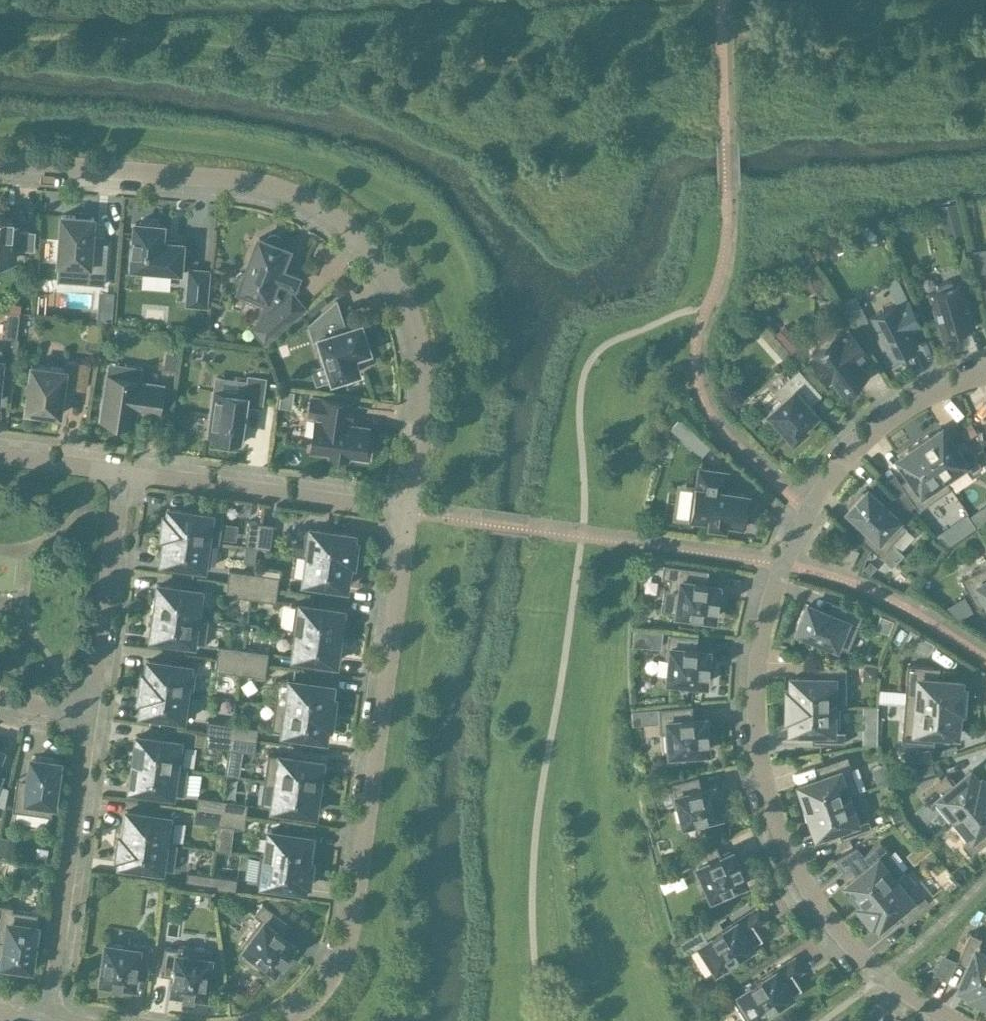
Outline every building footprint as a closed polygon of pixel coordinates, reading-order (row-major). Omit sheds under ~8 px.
[(956,202),(940,206),(946,230),(962,226),(956,202)] [(0,212),(0,260),(10,261),(11,247),(34,248),(35,231),(17,230),(13,226),(13,217),(6,216),(6,212),(0,212)] [(105,283),(108,248),(92,247),(95,216),(91,216),(91,213),(76,212),(76,215),(62,214),(59,262),(89,265),(88,282),(105,283)] [(136,222),(134,250),(132,269),(180,273),(183,242),(162,240),(163,224),(159,224),(160,223),(140,221),(140,222),(136,222)] [(268,298),(259,322),(253,327),(265,341),(305,307),(288,288),(291,282),(295,284),(299,274),(281,267),(289,248),(283,246),(283,244),(283,242),(283,241),(282,239),(282,238),(281,236),(279,235),(278,234),(276,234),(275,233),(273,233),(272,234),(270,234),(269,235),(267,236),(266,238),(266,239),(259,237),(246,271),(245,271),(243,271),(242,271),(240,271),(239,272),(238,273),(237,274),(236,276),(236,277),(235,279),(236,280),(236,281),(237,283),(238,284),(239,285),(241,285),(240,287),(268,298)] [(806,291),(823,280),(810,262),(794,273),(806,291)] [(206,304),(209,270),(191,268),(188,302),(206,304)] [(938,290),(930,292),(944,339),(960,334),(959,330),(974,326),(970,313),(971,312),(966,296),(965,296),(961,283),(954,285),(953,280),(936,285),(938,290)] [(858,299),(846,305),(856,324),(868,318),(858,299)] [(346,327),(337,300),(309,324),(314,339),(319,337),(323,349),(318,351),(322,364),(327,362),(333,379),(360,370),(357,362),(369,358),(367,350),(370,349),(361,322),(346,327)] [(898,306),(896,303),(872,315),(880,331),(875,333),(883,348),(887,346),(893,358),(918,345),(910,329),(922,323),(910,300),(898,306)] [(18,337),(21,312),(8,310),(5,336),(18,337)] [(837,332),(812,350),(815,354),(811,357),(829,380),(832,378),(843,392),(868,373),(857,359),(867,352),(849,328),(839,336),(837,332)] [(57,413),(61,413),(65,384),(86,387),(89,363),(66,360),(65,368),(32,364),(26,409),(40,411),(43,415),(52,416),(57,413)] [(164,385),(140,381),(143,367),(110,362),(104,403),(101,402),(99,416),(102,416),(101,419),(134,424),(136,408),(160,412),(164,385)] [(768,411),(794,440),(807,428),(805,425),(818,413),(810,404),(822,393),(799,368),(774,391),(781,399),(768,411)] [(244,442),(244,439),(246,424),(243,424),(246,403),(262,406),(266,377),(249,375),(246,395),(215,390),(208,434),(227,437),(227,440),(244,442)] [(351,423),(352,418),(354,401),(313,396),(310,413),(320,414),(319,419),(316,419),(312,448),(331,451),(331,453),(348,456),(348,453),(368,456),(370,439),(366,438),(368,426),(351,423)] [(689,425),(679,416),(670,426),(680,435),(689,425)] [(983,466),(968,444),(958,451),(942,428),(932,435),(930,432),(919,440),(952,488),(952,487),(949,482),(970,468),(973,473),(983,466)] [(952,488),(919,440),(908,447),(909,450),(899,457),(915,481),(905,488),(920,509),(952,488)] [(749,493),(725,490),(728,472),(700,468),(697,486),(696,486),(691,519),(744,527),(749,493)] [(868,489),(866,491),(864,489),(849,505),(851,507),(850,509),(870,528),(862,537),(881,555),(908,527),(868,489)] [(166,514),(163,534),(220,542),(224,516),(170,508),(169,515),(166,514)] [(985,519),(979,509),(971,514),(978,525),(985,519)] [(258,547),(262,521),(249,519),(246,545),(258,547)] [(274,523),(262,521),(258,547),(271,548),(274,523)] [(956,538),(948,525),(935,534),(945,545),(956,538)] [(354,534),(306,527),(304,545),(294,543),(293,551),(353,560),(356,541),(353,540),(354,534)] [(220,543),(220,542),(163,534),(163,535),(166,535),(163,560),(210,567),(214,542),(220,543)] [(843,559),(845,560),(853,564),(859,549),(850,545),(843,559)] [(353,561),(353,560),(293,551),(292,553),(309,555),(305,580),(347,586),(350,561),(353,561)] [(707,582),(709,569),(664,563),(662,577),(670,578),(669,587),(665,586),(661,610),(715,617),(716,606),(718,606),(720,595),(718,595),(720,584),(707,582)] [(962,578),(974,601),(985,595),(985,597),(985,565),(962,578)] [(253,585),(254,572),(229,569),(227,581),(253,585)] [(280,576),(254,572),(253,585),(278,588),(280,576)] [(251,597),(253,585),(227,581),(226,594),(251,597)] [(154,596),(153,609),(210,617),(210,616),(197,615),(201,590),(159,584),(158,596),(154,596)] [(276,601),(278,588),(253,585),(251,597),(276,601)] [(296,603),(292,629),(343,636),(345,622),(342,622),(343,609),(296,603)] [(863,612),(839,603),(835,614),(809,604),(808,606),(804,605),(796,625),(799,626),(798,629),(848,649),(863,612)] [(206,643),(210,617),(153,609),(151,623),(154,623),(152,636),(206,643)] [(881,614),(876,627),(888,632),(893,619),(881,614)] [(341,649),(343,636),(292,629),(298,630),(295,655),(336,661),(338,649),(341,649)] [(929,653),(935,643),(914,630),(908,641),(929,653)] [(709,671),(710,661),(708,660),(709,649),(697,648),(698,635),(669,632),(666,657),(670,657),(668,679),(706,683),(707,671),(709,671)] [(242,660),(244,648),(219,644),(217,657),(242,660)] [(269,651),(244,648),(242,660),(268,664),(269,651)] [(241,673),(242,660),(217,657),(215,669),(241,673)] [(144,671),(142,685),(193,692),(196,666),(149,659),(147,672),(144,671)] [(266,676),(268,664),(242,660),(241,673),(266,676)] [(961,687),(961,681),(932,679),(933,666),(908,664),(905,702),(962,707),(964,687),(961,687)] [(847,665),(821,665),(821,677),(792,677),(792,689),(788,689),(788,703),(846,704),(847,665)] [(331,697),(333,685),(279,677),(275,703),(332,711),(334,698),(331,697)] [(189,718),(193,692),(142,685),(140,698),(143,699),(142,711),(189,718)] [(962,708),(962,707),(905,702),(902,741),(927,743),(928,730),(957,733),(959,708),(962,708)] [(330,725),(332,711),(275,703),(272,729),(326,737),(327,724),(330,725)] [(846,704),(788,703),(788,716),(792,716),(791,729),(820,729),(820,742),(846,742),(846,729),(839,729),(840,704),(846,704)] [(707,728),(706,723),(706,716),(693,717),(692,704),(659,706),(661,731),(665,731),(666,753),(708,750),(707,738),(709,738),(708,727),(707,728)] [(232,736),(234,723),(208,720),(207,732),(232,736)] [(259,727),(234,723),(232,736),(257,739),(259,727)] [(230,748),(232,736),(207,732),(205,745),(230,748)] [(133,747),(132,760),(189,768),(189,767),(182,766),(186,741),(138,735),(136,747),(133,747)] [(255,752),(257,739),(232,736),(230,748),(255,752)] [(268,753),(265,779),(322,787),(324,773),(320,773),(322,760),(268,753)] [(52,815),(60,762),(57,761),(57,758),(54,757),(36,755),(35,758),(33,758),(29,786),(16,784),(13,810),(52,815)] [(847,755),(823,763),(827,775),(800,784),(804,796),(801,797),(805,810),(860,791),(847,755)] [(185,794),(189,768),(132,760),(130,774),(133,774),(131,787),(185,794)] [(936,774),(932,762),(922,766),(926,777),(936,774)] [(985,791),(985,782),(982,777),(979,779),(971,769),(949,788),(941,778),(921,795),(930,805),(935,801),(951,820),(985,791)] [(724,810),(720,795),(717,796),(714,784),(702,787),(699,775),(672,781),(675,794),(677,793),(684,822),(721,813),(720,811),(724,810)] [(320,800),(322,787),(265,779),(261,805),(315,812),(317,800),(320,800)] [(860,792),(860,791),(805,810),(810,822),(813,821),(817,833),(844,824),(848,836),(872,827),(868,816),(856,820),(848,796),(860,792)] [(985,825),(985,791),(951,820),(967,840),(962,844),(971,854),(985,841),(985,832),(983,828),(985,825)] [(221,811),(223,799),(198,795),(196,808),(221,811)] [(248,802),(223,799),(221,811),(247,815),(248,802)] [(220,824),(221,811),(196,808),(194,820),(220,824)] [(121,834),(121,835),(178,844),(178,843),(172,842),(175,817),(128,810),(124,835),(121,834)] [(245,827),(247,815),(221,811),(220,824),(245,827)] [(261,854),(261,855),(311,862),(311,861),(308,860),(312,836),(270,830),(267,855),(261,854)] [(175,869),(178,844),(121,835),(118,855),(121,856),(121,862),(175,869)] [(899,873),(884,854),(889,850),(881,840),(861,856),(869,866),(846,884),(862,903),(859,905),(860,906),(905,870),(904,869),(899,873)] [(747,881),(742,870),(743,869),(739,860),(738,860),(733,850),(722,855),(716,843),(689,855),(708,898),(747,881)] [(309,882),(311,862),(261,855),(257,881),(305,888),(306,881),(309,882)] [(929,900),(905,870),(860,906),(873,921),(875,919),(879,924),(901,906),(909,916),(929,900)] [(211,887),(213,874),(187,871),(186,883),(211,887)] [(238,878),(213,874),(211,887),(236,890),(238,878)] [(282,960),(283,961),(290,953),(288,952),(295,942),(285,935),(286,934),(284,933),(291,923),(263,902),(254,913),(261,918),(241,944),(248,949),(242,957),(258,968),(264,961),(275,969),(282,960)] [(39,913),(13,909),(14,905),(0,903),(0,933),(8,934),(4,962),(7,963),(7,966),(28,969),(28,966),(31,966),(39,913)] [(767,917),(760,906),(700,944),(716,969),(739,954),(753,945),(753,944),(763,937),(755,925),(767,917)] [(985,991),(985,945),(980,942),(982,936),(970,931),(960,955),(971,960),(960,986),(971,991),(970,994),(982,1000),(985,991)] [(113,981),(112,983),(123,985),(123,983),(135,984),(137,972),(137,970),(150,972),(153,945),(129,941),(128,945),(106,942),(101,980),(113,981)] [(184,991),(184,993),(194,995),(194,993),(206,994),(212,949),(178,944),(178,948),(165,946),(161,973),(174,975),(174,977),(172,990),(184,991)] [(945,952),(935,974),(953,981),(962,959),(945,952)] [(803,969),(795,957),(763,977),(762,976),(751,983),(752,984),(732,997),(747,1020),(751,1020),(769,1010),(770,1013),(781,1006),(779,1003),(792,994),(792,993),(802,987),(794,974),(803,969)]
